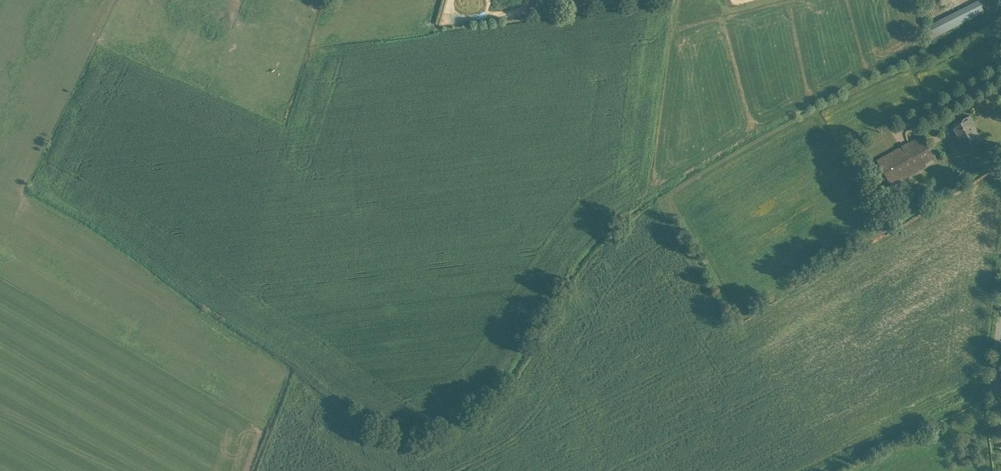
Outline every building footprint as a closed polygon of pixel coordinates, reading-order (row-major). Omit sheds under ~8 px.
[(925,27),(930,38),(983,11),(978,0),(925,27)] [(970,115),(952,126),(958,138),(949,143),(953,151),(962,146),(963,147),(973,141),(975,145),(983,140),(974,124),(975,123),(970,115)] [(878,162),(892,187),(937,161),(922,136),(878,162)]
